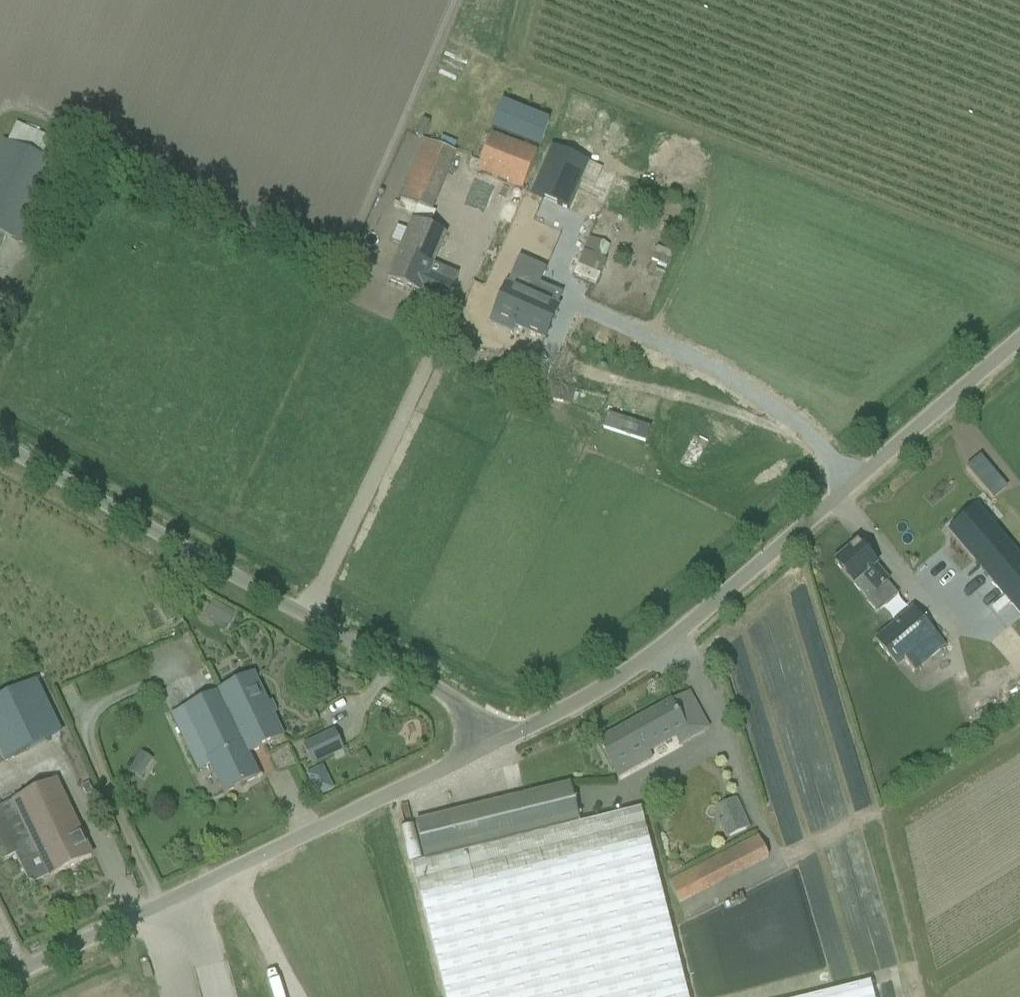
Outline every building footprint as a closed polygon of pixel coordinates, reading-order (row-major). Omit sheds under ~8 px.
[(543,147),(554,119),(505,101),(494,129),(543,147)] [(0,145),(0,251),(6,237),(25,246),(59,166),(54,163),(65,136),(20,117),(8,143),(2,140),(0,145)] [(492,134),(476,172),(523,191),(538,152),(492,134)] [(552,147),(549,154),(531,194),(569,211),(590,164),(552,147)] [(613,219),(602,216),(599,224),(609,228),(613,219)] [(446,306),(455,285),(459,276),(434,265),(446,236),(412,222),(388,281),(446,306)] [(672,239),(676,230),(664,224),(660,233),(672,239)] [(610,247),(600,243),(595,257),(605,261),(610,247)] [(595,257),(584,252),(574,275),(596,285),(606,262),(605,261),(595,257)] [(543,275),(515,262),(487,329),(509,338),(511,332),(542,345),(555,313),(524,300),(529,289),(536,291),(543,275)] [(651,429),(607,415),(603,430),(646,444),(651,429)] [(981,462),(967,474),(994,505),(1008,493),(981,462)] [(950,533),(1019,615),(1019,560),(978,509),(950,533)] [(891,581),(878,566),(858,544),(835,563),(867,601),(891,581)] [(214,603),(207,615),(216,620),(223,608),(214,603)] [(875,639),(896,665),(906,658),(916,673),(947,647),(913,607),(875,639)] [(243,745),(255,740),(260,750),(284,738),(254,675),(218,692),(243,745)] [(36,682),(0,700),(0,753),(5,763),(62,735),(36,682)] [(211,766),(225,794),(259,778),(248,755),(260,750),(255,740),(243,745),(218,692),(171,715),(197,772),(211,766)] [(710,729),(690,693),(599,743),(619,778),(653,760),(649,753),(675,739),(679,746),(710,729)] [(303,747),(313,766),(343,752),(334,732),(303,747)] [(141,779),(146,771),(136,764),(130,772),(141,779)] [(328,780),(313,787),(318,798),(333,791),(328,780)] [(0,809),(0,857),(3,863),(16,857),(20,867),(41,856),(51,878),(92,858),(55,782),(0,809)] [(89,783),(80,788),(85,798),(94,793),(89,783)] [(641,810),(581,825),(571,786),(416,824),(426,864),(413,867),(445,996),(688,996),(641,810)] [(725,821),(719,824),(727,840),(750,829),(743,813),(725,821)] [(762,836),(669,880),(680,903),(773,859),(762,836)] [(871,984),(817,996),(874,996),(871,984)]
